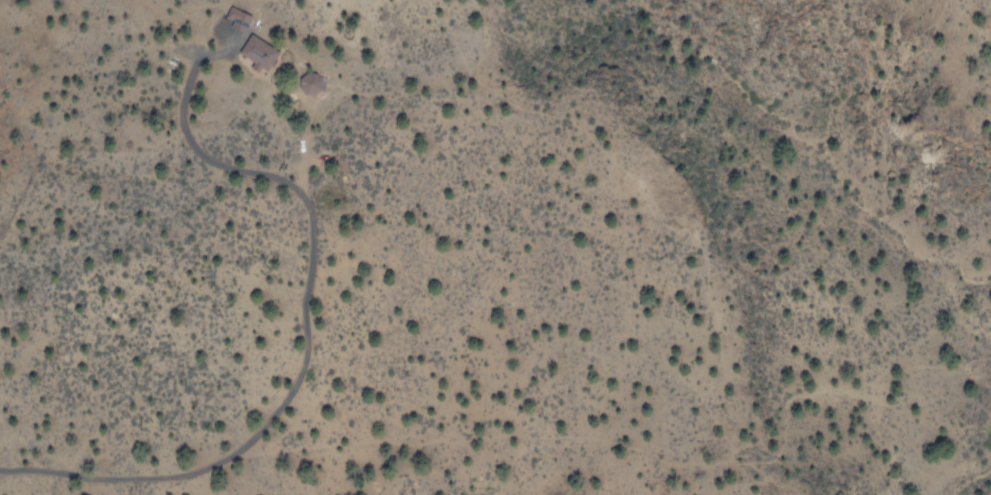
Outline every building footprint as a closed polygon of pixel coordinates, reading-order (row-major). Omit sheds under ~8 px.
[(251,68),(259,71),(261,67),(269,70),(280,47),(249,33),(240,54),(254,60),(251,68)]
